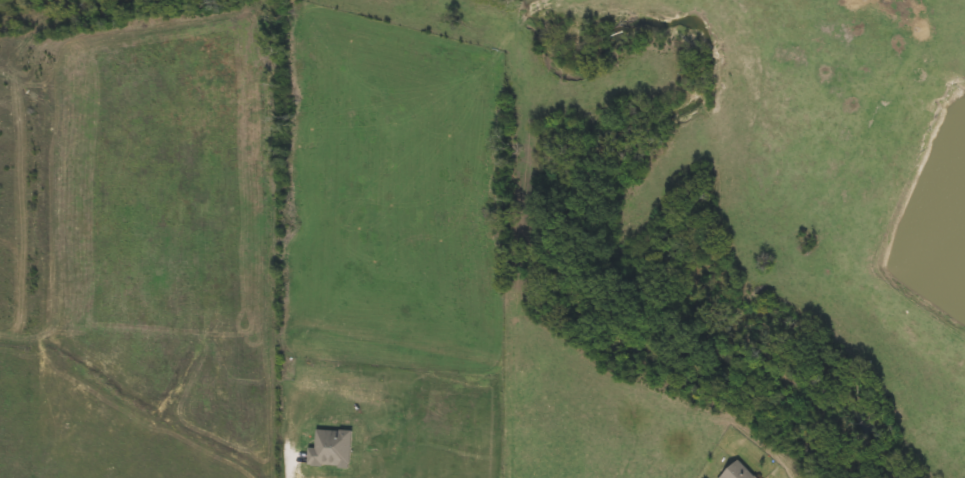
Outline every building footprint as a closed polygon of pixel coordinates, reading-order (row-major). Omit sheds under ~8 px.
[(353,431),(351,468),(307,466),(308,448),(317,449),(318,429),(353,431)] [(739,460),(756,477),(721,477),(739,460)]
